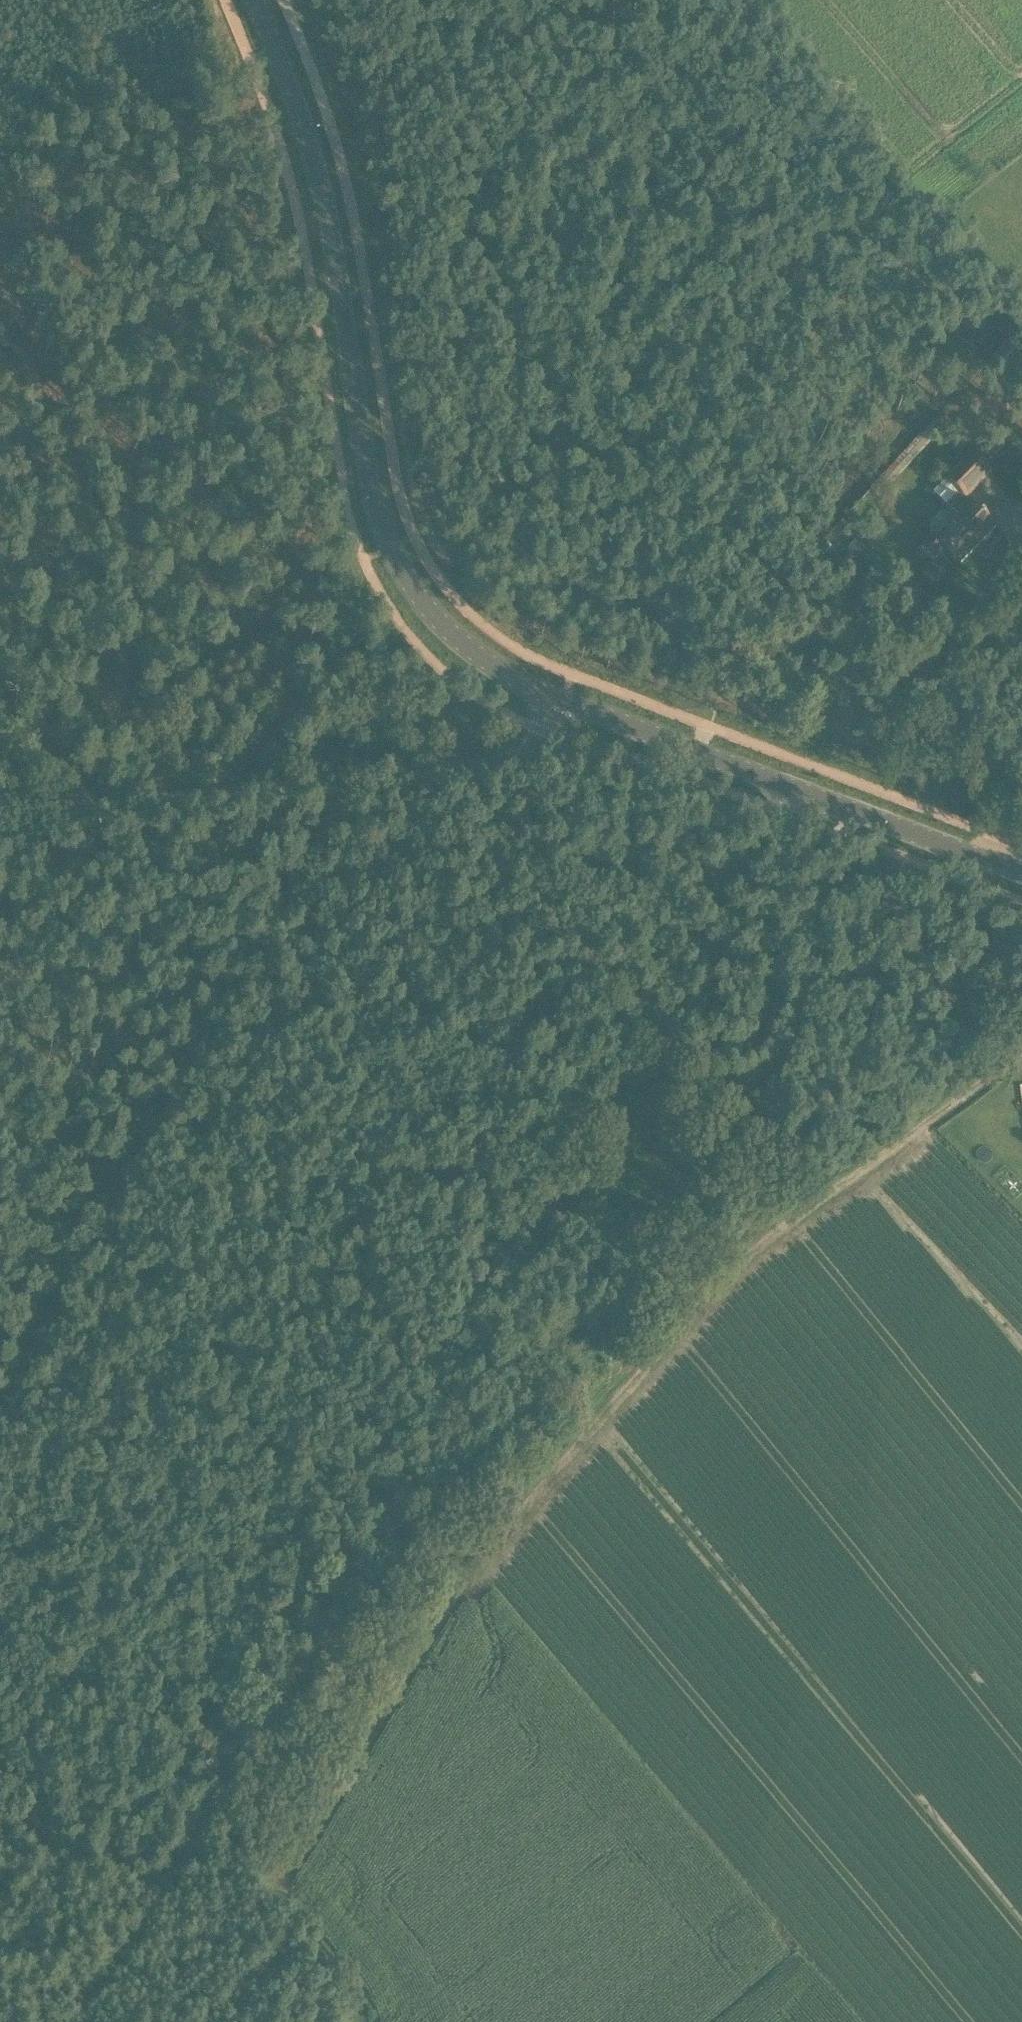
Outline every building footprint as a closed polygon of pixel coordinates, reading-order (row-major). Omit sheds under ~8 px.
[(945,482),(964,501),(991,473),(972,455),(945,482)] [(920,548),(933,561),(944,549),(960,565),(994,529),(970,505),(936,540),(932,536),(920,548)]
